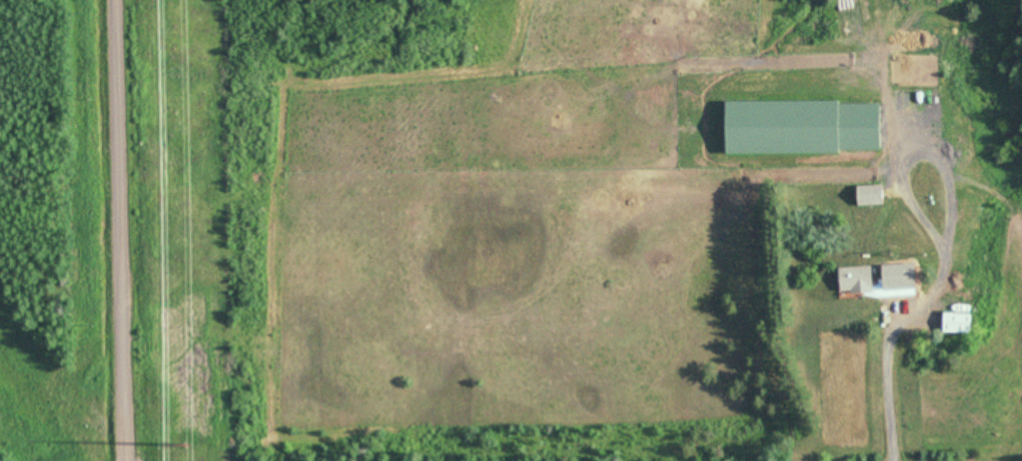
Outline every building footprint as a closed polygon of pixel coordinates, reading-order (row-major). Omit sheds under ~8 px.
[(880,101),(725,102),(725,153),(880,153),(880,101)] [(857,186),(857,206),(882,206),(882,186),(857,186)] [(840,292),(872,292),(872,267),(840,267),(840,292)] [(903,270),(885,270),(885,291),(903,291),(903,270)] [(943,313),(943,333),(971,333),(971,313),(943,313)]
